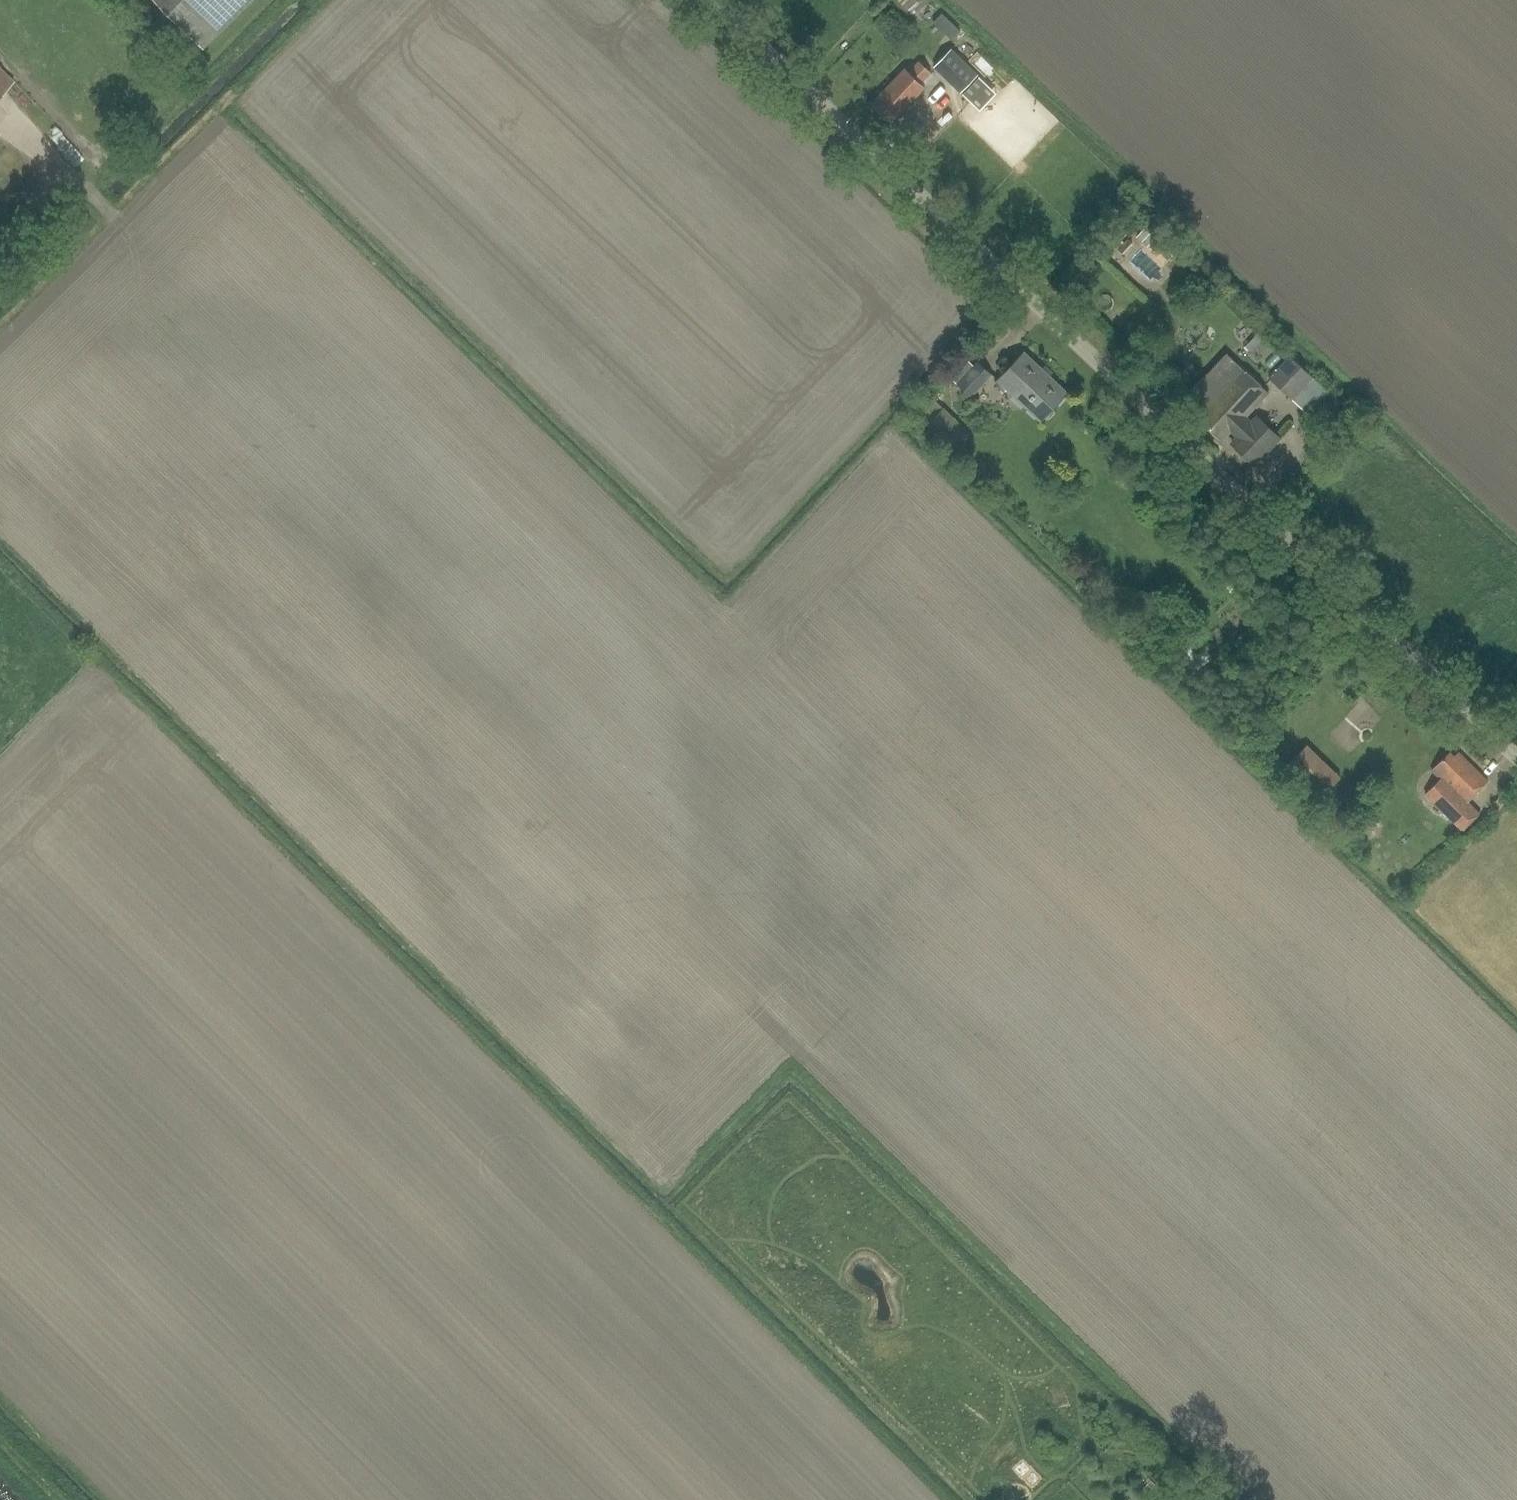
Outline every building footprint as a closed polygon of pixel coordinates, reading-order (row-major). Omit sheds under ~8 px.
[(204,50),(254,0),(155,0),(204,50)] [(949,38),(959,30),(943,11),(933,19),(949,38)] [(964,94),(985,72),(962,49),(940,71),(964,94)] [(921,81),(929,72),(918,62),(910,71),(906,67),(871,104),(891,123),(925,86),(921,81)] [(17,80),(0,64),(0,98),(17,80)] [(1024,352),(998,379),(1042,421),(1044,418),(1049,419),(1055,413),(1054,408),(1067,394),(1024,352)] [(1291,357),(1271,380),(1294,401),(1314,378),(1291,357)] [(956,384),(970,398),(991,375),(977,362),(956,384)] [(1241,368),(1200,412),(1207,418),(1202,422),(1222,441),(1231,430),(1239,437),(1232,445),(1253,465),(1279,438),(1257,417),(1251,424),(1245,418),(1269,393),(1241,368)] [(943,404),(930,419),(954,441),(967,426),(943,404)] [(1289,764),(1323,796),(1340,776),(1307,745),(1289,764)] [(1450,753),(1433,772),(1442,781),(1427,797),(1465,832),(1482,814),(1468,801),(1487,781),(1458,753),(1454,757),(1450,753)]
